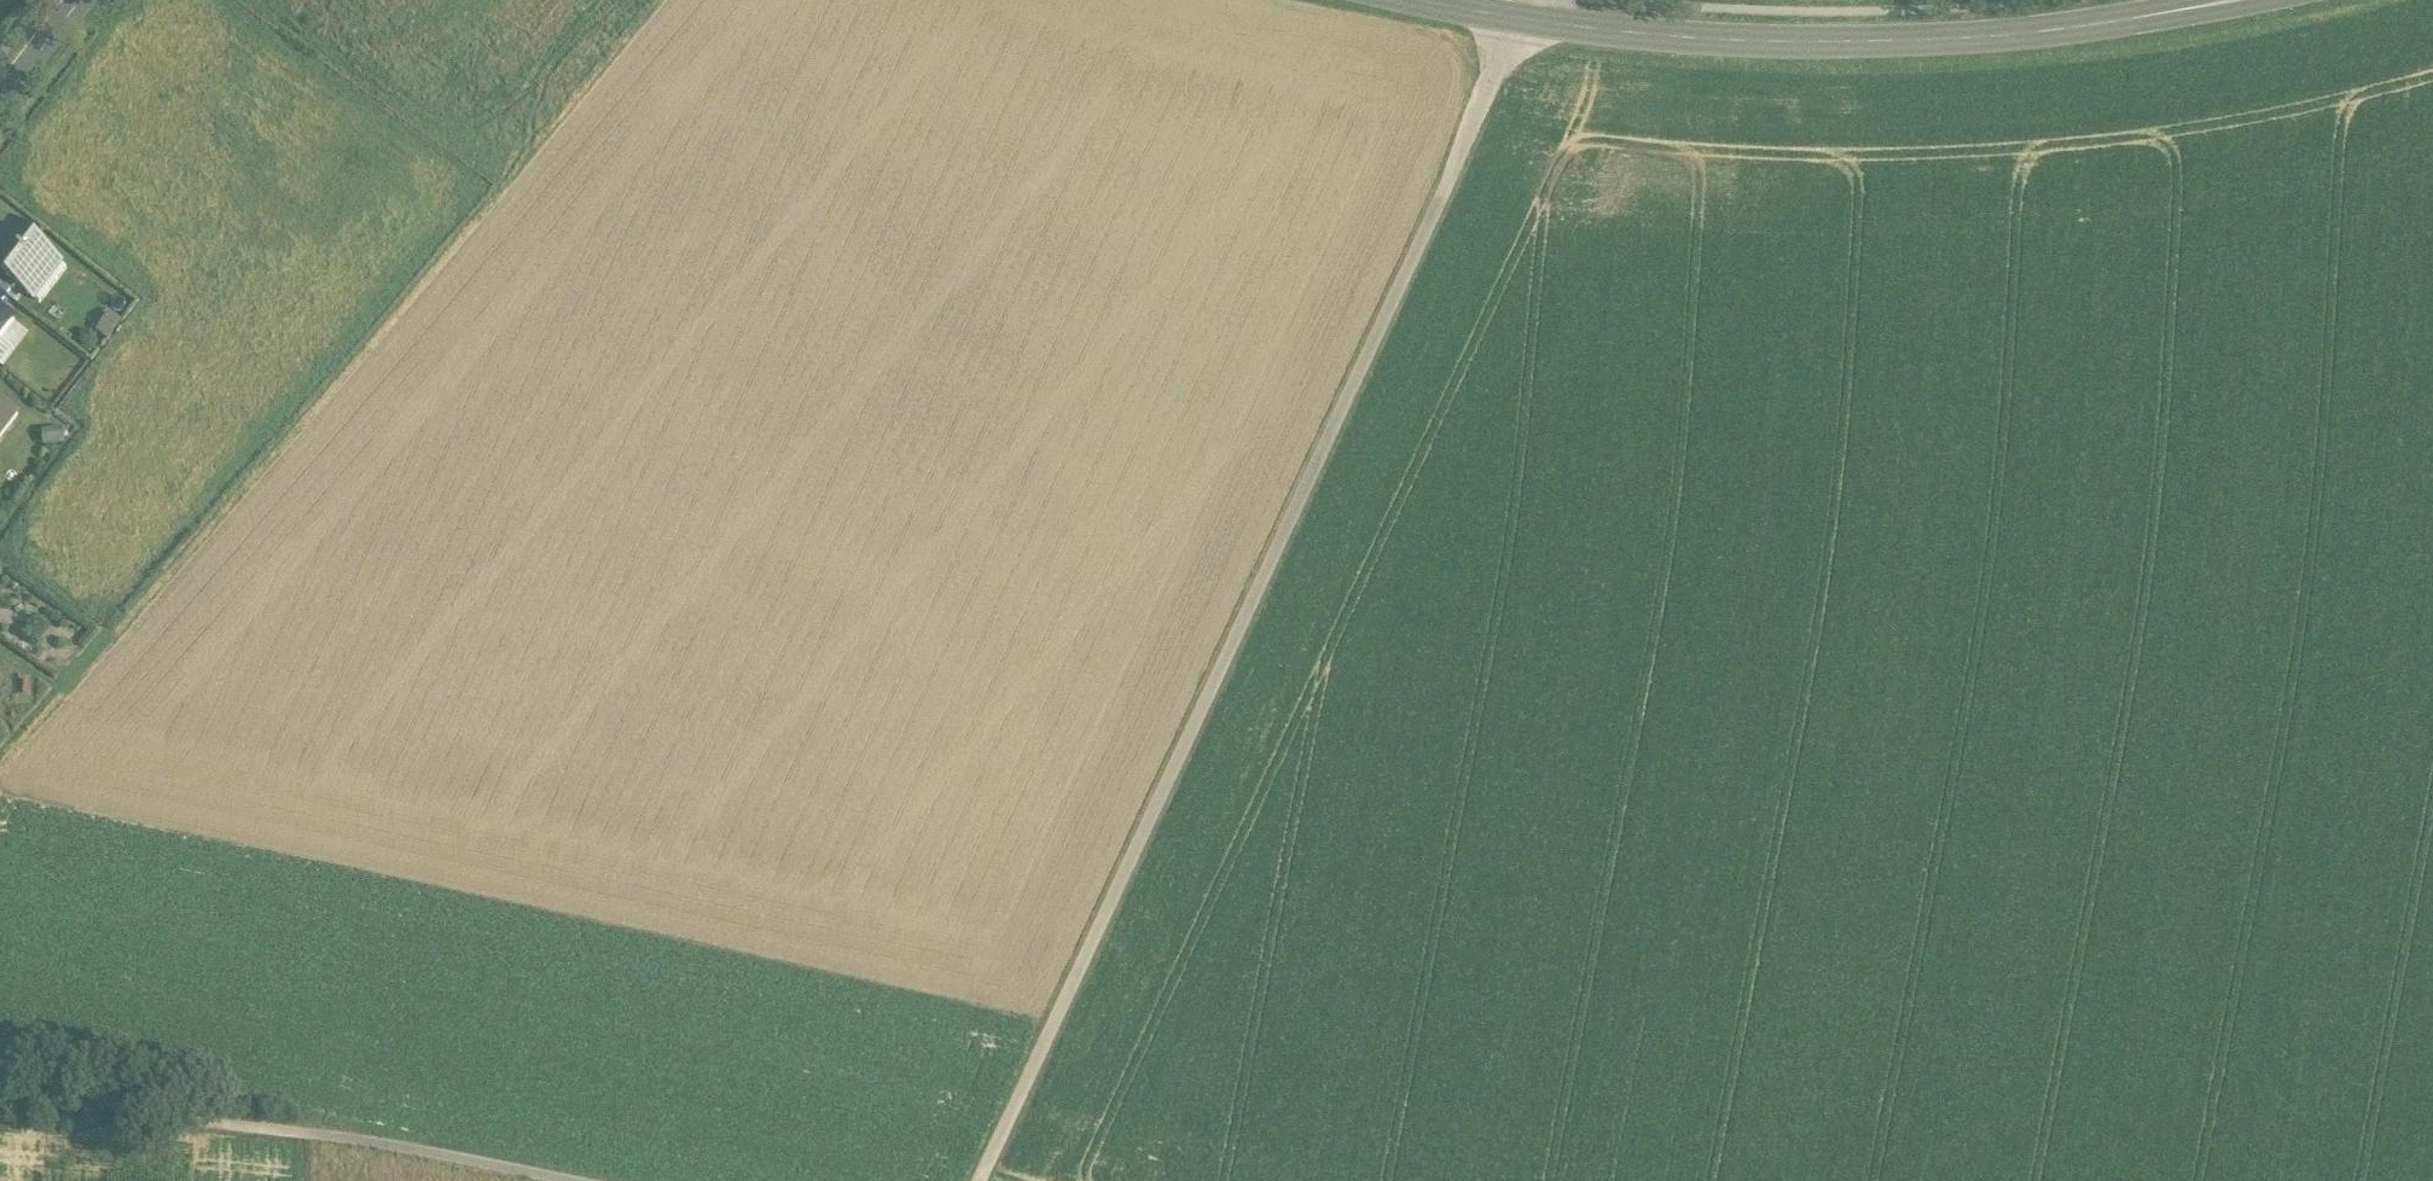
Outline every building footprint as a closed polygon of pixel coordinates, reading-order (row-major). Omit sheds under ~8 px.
[(10,223),(0,237),(0,269),(15,281),(32,294),(58,260),(10,223)] [(0,269),(0,289),(5,293),(15,281),(0,269)] [(13,317),(0,307),(0,333),(13,317)] [(0,398),(0,433),(17,411),(0,398)] [(62,427),(41,429),(42,443),(63,442),(62,427)]
